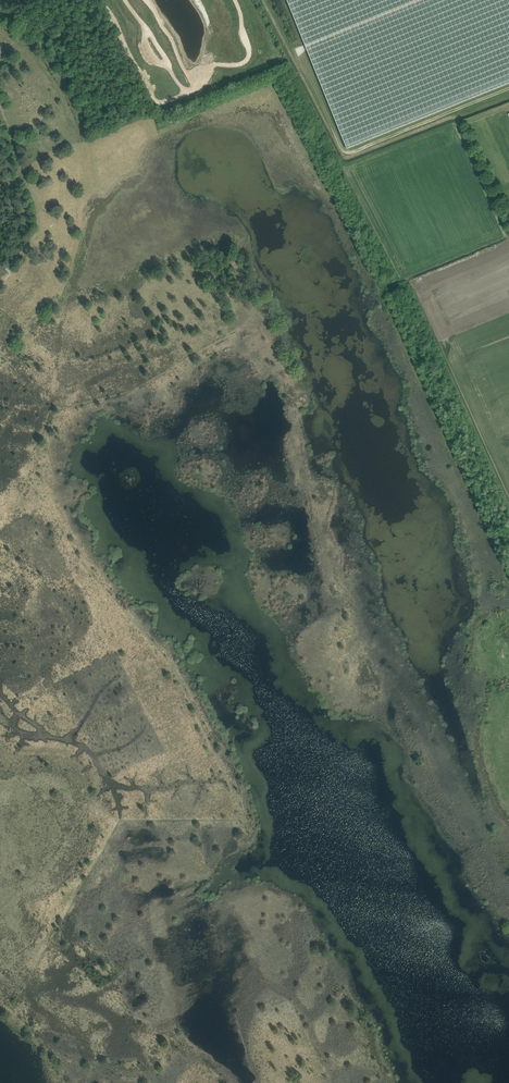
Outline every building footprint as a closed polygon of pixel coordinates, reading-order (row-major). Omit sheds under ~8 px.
[(347,148),(508,83),(508,0),(287,0),(347,148)]
